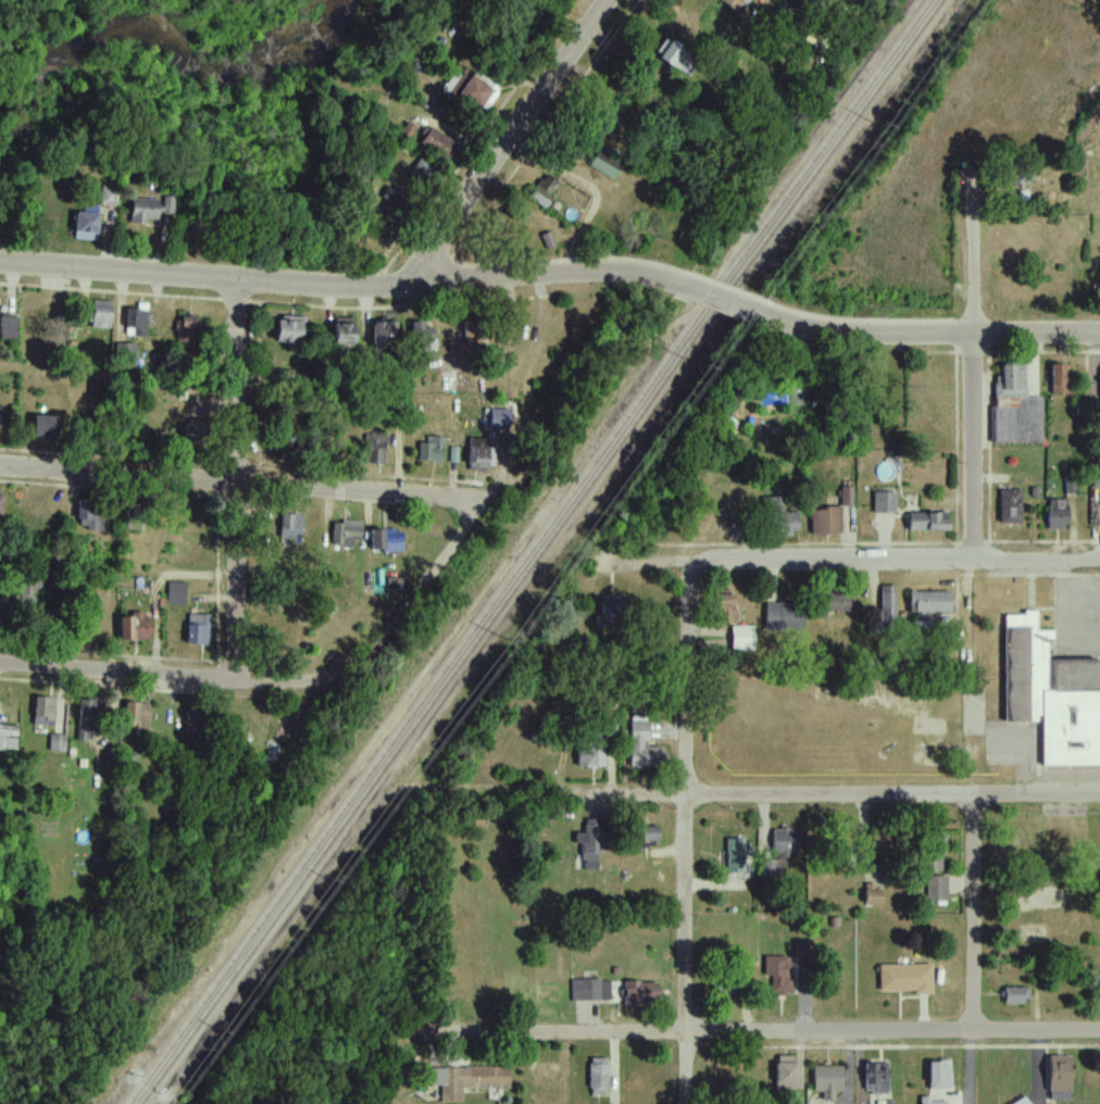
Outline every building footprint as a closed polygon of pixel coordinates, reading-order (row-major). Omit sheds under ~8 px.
[(717,1),(735,10),(740,0),(718,0),(717,1)] [(454,144),(428,125),(417,142),(442,160),(454,144)] [(624,164),(600,148),(589,165),(613,181),(624,164)] [(1008,161),(1008,184),(1030,184),(1030,161),(1008,161)] [(554,180),(548,176),(543,185),(549,188),(554,180)] [(130,223),(158,223),(158,198),(130,198),(130,223)] [(96,241),(99,206),(77,204),(74,239),(96,241)] [(54,293),(39,293),(38,324),(54,324),(54,293)] [(111,301),(92,301),(92,330),(111,330),(111,301)] [(124,331),(134,331),(134,308),(124,308),(124,331)] [(197,341),(197,316),(177,316),(177,341),(197,341)] [(276,345),(301,345),(301,317),(276,317),(276,345)] [(3,338),(16,338),(16,318),(3,318),(3,338)] [(354,318),(333,318),(333,352),(354,352),(354,318)] [(465,318),(465,342),(480,342),(480,318),(465,318)] [(374,321),(372,360),(395,361),(396,322),(374,321)] [(124,346),(124,367),(134,367),(134,346),(124,346)] [(1042,399),(1025,398),(1026,364),(996,363),(995,443),(1041,443),(1042,399)] [(1070,364),(1051,364),(1051,395),(1070,395),(1070,364)] [(30,442),(59,442),(59,414),(30,414),(30,442)] [(183,420),(183,447),(209,447),(209,420),(183,420)] [(390,435),(364,435),(364,463),(390,463),(390,435)] [(419,461),(450,461),(450,437),(419,437),(419,461)] [(469,465),(490,465),(490,438),(469,438),(469,465)] [(1000,489),(1000,524),(1021,524),(1021,489),(1000,489)] [(896,492),(875,492),(875,513),(896,513),(896,492)] [(763,497),(763,535),(799,535),(799,510),(780,510),(780,497),(763,497)] [(1049,499),(1049,530),(1068,530),(1068,499),(1049,499)] [(86,517),(86,500),(78,500),(78,535),(94,535),(94,517),(86,517)] [(842,506),(813,506),(812,535),(842,535),(842,506)] [(949,532),(949,513),(909,513),(909,532),(949,532)] [(281,539),(302,539),(302,514),(281,514),(281,539)] [(331,546),(361,546),(361,522),(331,522),(331,546)] [(403,551),(403,529),(370,529),(370,551),(403,551)] [(21,601),(48,601),(48,577),(21,577),(21,601)] [(168,605),(186,605),(186,582),(168,582),(168,605)] [(896,586),(882,586),(882,621),(896,621),(896,586)] [(716,622),(733,622),(733,590),(716,590),(716,622)] [(849,613),(849,591),(827,591),(827,613),(849,613)] [(911,628),(932,628),(932,613),(950,613),(950,592),(911,591),(911,628)] [(622,628),(622,596),(598,596),(598,628),(622,628)] [(804,630),(804,604),(766,604),(766,630),(804,630)] [(1050,660),(1050,631),(1037,631),(1037,613),(1006,613),(1005,723),(1023,723),(1023,735),(1036,735),(1036,754),(1025,754),(1025,766),(1099,766),(1099,660),(1050,660)] [(208,614),(189,614),(189,644),(208,644),(208,614)] [(128,616),(120,616),(120,640),(128,640),(128,616)] [(152,617),(133,617),(133,640),(152,640),(152,617)] [(79,619),(79,641),(101,641),(101,619),(79,619)] [(754,626),(732,626),(732,650),(754,650),(754,626)] [(55,725),(55,696),(36,696),(36,725),(55,725)] [(79,699),(79,740),(100,740),(100,699),(79,699)] [(149,702),(129,702),(129,734),(149,734),(149,702)] [(210,746),(210,709),(187,709),(187,746),(210,746)] [(660,747),(649,747),(649,722),(631,722),(631,766),(660,766),(660,747)] [(0,725),(0,749),(18,749),(18,725),(0,725)] [(65,736),(52,736),(52,752),(65,752),(65,736)] [(605,743),(579,743),(579,766),(605,766),(605,743)] [(139,756),(121,756),(121,774),(139,774),(139,756)] [(583,843),(584,872),(601,871),(600,820),(582,820),(582,843),(583,843)] [(659,827),(632,827),(632,848),(659,848),(659,827)] [(798,856),(798,831),(774,830),(774,860),(765,860),(765,877),(785,877),(786,856),(798,856)] [(930,835),(930,871),(946,871),(946,835),(930,835)] [(893,836),(871,837),(871,859),(894,859),(893,836)] [(746,840),(726,840),(726,876),(746,876),(746,840)] [(927,905),(948,905),(948,877),(927,877),(927,905)] [(866,904),(881,904),(881,892),(866,892),(866,904)] [(880,965),(880,993),(933,993),(933,965),(880,965)] [(777,994),(798,994),(798,972),(777,972),(777,994)] [(620,1001),(620,980),(574,981),(574,1001),(620,1001)] [(658,983),(624,983),(624,1006),(658,1006),(658,983)] [(1005,1005),(1026,1005),(1026,987),(1005,987),(1005,1005)] [(776,1057),(776,1090),(796,1090),(796,1057),(776,1057)] [(1072,1057),(1051,1057),(1051,1100),(1072,1100),(1072,1057)] [(609,1059),(590,1059),(590,1095),(609,1095),(609,1059)] [(952,1062),(930,1062),(930,1089),(952,1089),(952,1062)] [(889,1095),(889,1064),(866,1064),(866,1095),(889,1095)] [(842,1066),(814,1066),(814,1093),(842,1093),(842,1066)] [(463,1103),(463,1089),(510,1089),(510,1068),(442,1068),(442,1103),(463,1103)]
